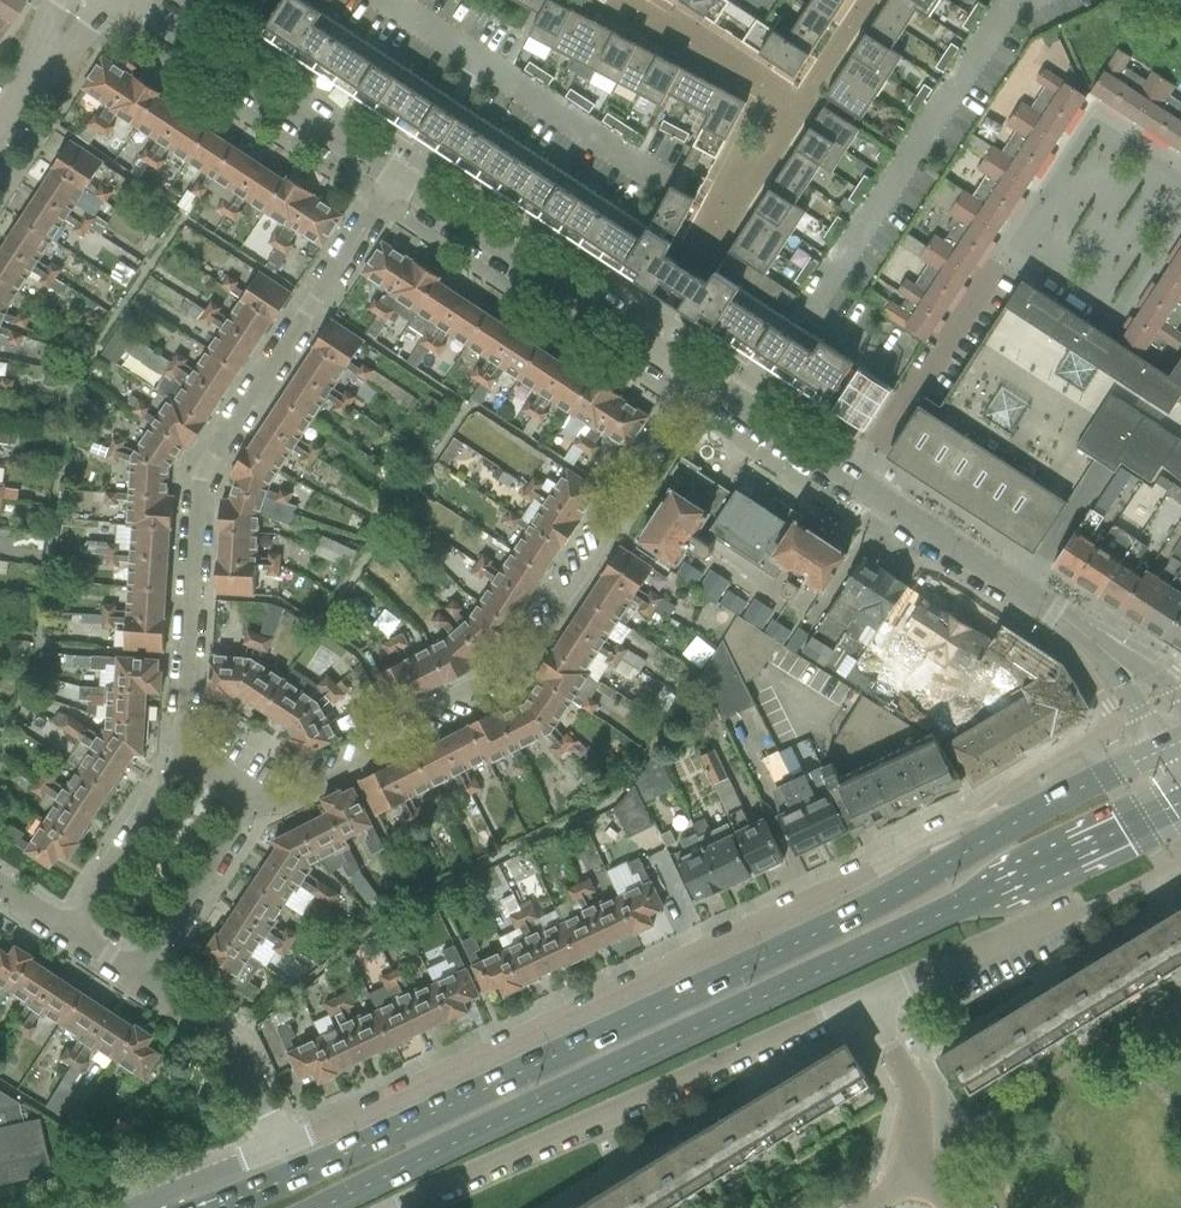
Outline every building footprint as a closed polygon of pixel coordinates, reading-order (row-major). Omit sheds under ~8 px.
[(23,3),(18,0),(0,0),(0,38),(23,3)] [(235,5),(255,18),(256,18),(267,0),(239,0),(235,5)] [(302,0),(284,0),(266,28),(432,137),(640,273),(635,280),(667,301),(687,270),(665,256),(672,243),(456,101),(302,0)] [(533,11),(539,0),(513,0),(533,11)] [(572,11),(552,0),(548,0),(529,36),(552,48),(572,11)] [(679,0),(705,18),(717,0),(679,0)] [(832,21),(846,0),(814,0),(809,7),(832,21)] [(917,10),(917,9),(904,0),(889,0),(880,14),(904,30),(917,10)] [(917,9),(917,10),(928,18),(940,0),(904,0),(917,9)] [(1121,0),(1104,9),(1111,22),(1128,14),(1121,0)] [(723,12),(732,17),(738,7),(730,2),(723,12)] [(978,20),(986,8),(978,2),(970,14),(978,20)] [(748,13),(743,11),(738,7),(732,17),(737,21),(741,23),(748,13)] [(787,41),(809,56),(832,21),(809,7),(788,40),(787,41)] [(552,48),(574,60),(594,22),(572,11),(552,48)] [(773,12),(765,25),(773,30),(781,18),(773,12)] [(750,29),(757,19),(748,13),(741,23),(750,29)] [(880,14),(866,34),(891,50),(891,49),(904,30),(880,14)] [(978,20),(970,14),(962,27),(970,32),(978,20)] [(809,56),(787,41),(788,40),(773,30),(765,25),(763,24),(757,19),(750,29),(742,42),(795,77),(809,56)] [(574,59),(569,69),(590,81),(596,71),(615,33),(594,22),(574,59)] [(1054,31),(1042,37),(1046,45),(1058,39),(1054,31)] [(596,71),(617,83),(637,45),(615,33),(596,71)] [(888,78),(902,57),(891,49),(891,50),(866,34),(853,55),(888,78)] [(951,61),(959,49),(951,43),(943,55),(951,61)] [(617,83),(639,94),(658,56),(637,45),(617,83)] [(1091,92),(1114,107),(1136,74),(1125,67),(1132,58),(1118,49),(1091,92)] [(875,99),(888,78),(853,55),(839,75),(875,99)] [(943,55),(935,67),(943,73),(951,61),(943,55)] [(658,56),(639,94),(661,106),(668,94),(667,94),(680,68),(658,56)] [(104,58),(83,89),(107,105),(100,116),(96,114),(88,125),(99,132),(114,109),(113,109),(134,77),(104,58)] [(536,78),(542,70),(530,62),(524,70),(536,78)] [(680,68),(667,94),(668,94),(688,105),(702,79),(680,68)] [(1036,81),(1046,88),(1039,98),(1072,120),(1087,97),(1044,69),(1036,81)] [(536,78),(549,86),(554,78),(542,70),(536,78)] [(1114,107),(1136,122),(1164,80),(1152,72),(1146,81),(1136,74),(1114,107)] [(839,75),(825,97),(861,120),(875,99),(839,75)] [(112,112),(99,132),(107,137),(114,127),(109,124),(116,114),(117,115),(138,129),(158,97),(159,98),(161,94),(135,76),(134,77),(113,109),(114,109),(112,112)] [(688,105),(709,116),(710,117),(724,91),(702,79),(688,105)] [(1136,122),(1158,136),(1180,103),(1169,96),(1175,87),(1164,80),(1136,122)] [(924,84),(916,96),(924,102),(932,90),(924,84)] [(583,97),(571,89),(565,97),(577,105),(583,97)] [(724,91),(710,117),(709,116),(693,147),(703,152),(716,159),(746,103),(737,98),(724,91)] [(924,102),(916,96),(908,108),(916,114),(924,102)] [(158,97),(138,129),(157,141),(151,150),(148,148),(147,147),(139,158),(141,159),(150,166),(163,146),(184,114),(159,98),(158,97)] [(583,97),(577,105),(590,113),(595,105),(583,97)] [(1057,142),(1072,120),(1039,98),(1032,110),(1021,103),(1015,114),(1057,142)] [(1180,150),(1180,104),(1180,103),(1158,136),(1180,150)] [(846,151),(860,130),(825,107),(810,128),(846,151)] [(621,134),(626,125),(620,121),(608,113),(602,121),(614,129),(621,134)] [(163,146),(150,166),(159,171),(166,160),(163,158),(161,157),(167,148),(189,162),(210,131),(184,114),(163,146)] [(1042,164),(1057,142),(1015,114),(1007,126),(1017,132),(1010,143),(1042,164)] [(672,136),(677,127),(664,120),(659,129),(672,136)] [(626,125),(621,134),(627,137),(639,145),(644,137),(632,129),(626,125)] [(897,143),(905,131),(897,125),(889,138),(897,143)] [(677,127),(672,136),(685,143),(689,134),(677,127)] [(810,128),(797,149),(821,165),(821,166),(832,173),(846,151),(810,128)] [(210,131),(189,162),(209,175),(208,176),(202,185),(198,182),(191,192),(201,199),(208,188),(214,179),(214,178),(235,148),(210,131)] [(985,158),(1028,186),(1042,164),(1010,143),(1003,154),(971,134),(964,146),(985,159),(985,158)] [(72,142),(54,168),(56,169),(85,189),(88,191),(106,202),(112,192),(102,186),(100,190),(89,183),(103,162),(92,155),(72,142)] [(892,152),(883,146),(875,159),(883,164),(892,152)] [(703,152),(693,147),(689,154),(699,160),(703,152)] [(235,148),(214,178),(236,193),(229,202),(229,203),(223,199),(217,209),(226,215),(260,164),(235,148)] [(808,185),(821,166),(821,165),(797,149),(783,169),(808,185)] [(695,168),(699,160),(689,154),(684,162),(695,168)] [(1013,208),(1028,186),(985,158),(985,159),(978,170),(988,177),(981,187),(1013,208)] [(684,162),(680,171),(690,176),(695,168),(684,162)] [(244,198),(266,213),(287,182),(286,181),(260,164),(226,215),(235,222),(242,211),(238,208),(244,198)] [(56,169),(39,195),(89,228),(95,218),(86,212),(82,216),(74,210),(72,209),(85,189),(56,169)] [(783,169),(770,190),(794,206),(795,205),(808,185),(783,169)] [(686,184),(690,176),(680,171),(676,179),(686,184)] [(864,175),(856,188),(865,193),(873,181),(864,175)] [(267,212),(266,213),(286,226),(279,235),(275,233),(268,243),(277,249),(278,250),(293,227),(294,228),(314,197),(316,195),(288,177),(286,181),(287,182),(267,212)] [(942,178),(935,189),(998,230),(1013,208),(981,187),(973,199),(942,178)] [(672,186),(682,192),(686,184),(676,179),(672,186)] [(672,186),(653,222),(677,234),(695,199),(682,192),(672,186)] [(865,193),(856,188),(848,200),(857,205),(865,193)] [(928,201),(954,218),(948,228),(952,231),(984,252),(998,230),(935,189),(928,201)] [(792,233),(806,212),(795,205),(794,206),(770,190),(757,210),(792,233)] [(38,197),(20,224),(50,243),(65,220),(67,221),(76,227),(73,231),(82,238),(89,228),(39,195),(38,197)] [(293,227),(278,250),(287,255),(287,256),(294,245),(289,242),(297,230),(298,231),(323,248),(344,216),(314,197),(294,228),(293,227)] [(779,254),(792,233),(757,210),(743,231),(779,254)] [(829,228),(838,234),(846,222),(837,216),(829,228)] [(20,224),(5,246),(55,279),(61,269),(52,263),(49,267),(41,262),(39,260),(50,243),(20,224)] [(838,234),(829,228),(821,241),(830,246),(838,234)] [(752,266),(759,271),(765,275),(779,254),(743,231),(729,252),(737,257),(744,261),(752,266)] [(969,274),(984,252),(952,231),(944,243),(934,237),(928,247),(969,274)] [(899,245),(930,265),(923,276),(955,297),(969,274),(928,247),(906,233),(899,245)] [(384,243),(364,274),(387,289),(379,302),(376,300),(369,310),(379,316),(392,295),(393,293),(414,262),(384,243)] [(14,297),(31,271),(34,273),(42,278),(39,282),(49,288),(50,286),(55,280),(55,279),(5,246),(2,250),(0,254),(0,287),(14,297)] [(277,249),(265,266),(275,273),(287,255),(278,250),(277,249)] [(728,270),(737,257),(729,252),(720,265),(728,270)] [(1164,275),(1180,286),(1180,255),(1179,253),(1164,275)] [(736,274),(744,262),(737,257),(728,270),(736,274)] [(802,269),(811,275),(819,263),(810,257),(802,269)] [(395,312),(413,323),(439,282),(442,278),(415,261),(414,262),(393,293),(392,295),(379,316),(388,322),(395,312)] [(743,279),(752,266),(744,262),(736,274),(743,279)] [(751,284),(759,271),(752,266),(743,279),(751,284)] [(811,275),(802,269),(794,281),(803,287),(811,275)] [(708,284),(687,270),(667,301),(698,322),(703,314),(766,356),(831,398),(854,363),(789,321),(783,316),(716,272),(708,284)] [(887,456),(906,469),(997,528),(1013,538),(1023,545),(1035,553),(1068,502),(1067,501),(1066,503),(1065,502),(1066,501),(1046,488),(1095,411),(1098,413),(1077,446),(1095,458),(1115,472),(1122,462),(1152,481),(1163,464),(1180,479),(1180,360),(1170,376),(1162,371),(1132,351),(1120,343),(1007,270),(920,405),(887,456)] [(759,271),(751,284),(758,289),(766,276),(765,275),(759,271)] [(222,286),(242,299),(273,320),(275,321),(292,294),(260,273),(246,294),(236,288),(240,283),(229,276),(222,286)] [(1150,297),(1180,318),(1180,286),(1164,275),(1150,297)] [(766,293),(774,281),(766,276),(758,289),(766,293)] [(940,319),(955,297),(923,276),(916,287),(906,280),(898,292),(908,299),(940,319)] [(54,285),(52,288),(59,293),(65,285),(57,280),(54,285)] [(773,298),(781,286),(774,281),(766,293),(773,298)] [(428,350),(431,351),(465,299),(439,282),(413,323),(410,326),(425,336),(419,344),(428,350)] [(780,303),(789,290),(781,286),(773,298),(780,303)] [(5,323),(6,321),(27,329),(32,317),(19,313),(18,317),(8,314),(11,308),(17,299),(14,297),(0,287),(0,321),(5,323)] [(901,309),(870,289),(862,300),(883,314),(926,341),(940,319),(908,299),(901,309)] [(789,290),(780,303),(788,308),(789,307),(796,295),(789,290)] [(1134,321),(1170,345),(1177,349),(1179,348),(1180,344),(1180,332),(1179,331),(1180,327),(1180,318),(1150,297),(1135,319),(1134,321)] [(211,302),(205,311),(257,345),(273,320),(242,299),(228,319),(219,313),(221,308),(211,302)] [(448,334),(469,348),(490,316),(465,299),(431,351),(440,358),(447,346),(442,343),(448,334)] [(194,304),(188,313),(199,320),(205,311),(194,304)] [(205,311),(199,320),(209,327),(212,323),(222,330),(208,350),(239,371),(257,345),(205,311)] [(490,316),(469,348),(487,360),(482,368),(478,366),(471,378),(480,384),(481,384),(495,364),(516,332),(490,316)] [(377,317),(366,335),(375,341),(387,323),(377,317)] [(0,334),(10,338),(8,343),(20,348),(24,336),(3,327),(5,323),(0,321),(0,336),(0,334)] [(315,348),(317,349),(348,370),(368,382),(375,372),(364,364),(360,369),(351,363),(365,342),(333,321),(315,348)] [(1134,321),(1120,343),(1132,351),(1162,371),(1171,357),(1164,353),(1170,345),(1134,321)] [(118,328),(101,354),(116,364),(125,351),(133,338),(118,328)] [(495,364),(481,384),(489,390),(491,391),(498,379),(504,370),(520,381),(541,349),(516,332),(495,364)] [(133,338),(125,351),(164,376),(166,373),(172,363),(133,338)] [(419,344),(408,362),(417,368),(428,350),(419,344)] [(317,349),(300,374),(351,408),(358,398),(347,390),(344,395),(335,389),(348,370),(317,349)] [(541,349),(520,381),(540,394),(534,403),(530,400),(522,412),(532,418),(566,365),(541,349)] [(178,353),(172,363),(223,396),(239,371),(208,350),(195,370),(187,365),(189,361),(178,353)] [(171,398),(170,399),(175,402),(175,401),(206,422),(223,396),(172,363),(166,373),(177,380),(179,376),(188,382),(175,401),(171,398)] [(551,401),(571,414),(592,382),(566,365),(532,418),(542,425),(550,413),(545,410),(551,401)] [(850,421),(845,429),(855,436),(860,428),(866,432),(880,410),(894,389),(859,366),(831,409),(850,421)] [(46,369),(44,383),(57,385),(59,371),(46,369)] [(375,372),(368,382),(407,409),(414,398),(375,372)] [(300,374),(283,400),(315,420),(328,400),(337,405),(334,410),(345,417),(351,408),(300,374)] [(13,391),(14,380),(2,379),(2,384),(0,384),(0,389),(13,391)] [(575,445),(585,452),(598,432),(600,429),(620,398),(621,397),(594,379),(592,382),(571,414),(592,429),(586,437),(582,435),(575,445)] [(480,384),(471,398),(480,404),(489,390),(481,384),(480,384)] [(0,395),(0,399),(0,402),(11,403),(13,391),(0,389),(0,395)] [(598,432),(585,452),(594,458),(601,448),(596,444),(604,432),(629,449),(650,418),(620,398),(600,429),(598,432)] [(133,412),(152,425),(153,426),(184,446),(189,450),(207,423),(206,422),(175,401),(175,402),(170,399),(156,420),(148,414),(151,409),(140,402),(133,412)] [(283,400),(267,425),(318,459),(324,449),(313,442),(310,446),(301,441),(315,420),(283,400)] [(113,438),(109,449),(121,452),(168,469),(184,446),(153,426),(152,425),(135,451),(123,447),(124,442),(113,438)] [(267,425),(250,450),(279,471),(281,472),(294,451),(303,457),(300,461),(302,463),(311,469),(311,468),(318,459),(267,425)] [(8,444),(10,431),(0,430),(0,443),(8,444)] [(109,449),(106,459),(117,463),(119,458),(131,462),(131,463),(129,494),(167,497),(168,469),(121,452),(109,449)] [(248,449),(231,476),(237,480),(235,488),(234,491),(266,501),(267,498),(290,505),(294,493),(281,489),(279,494),(269,491),(271,487),(281,472),(279,471),(250,450),(248,449)] [(673,491),(642,539),(652,546),(646,555),(670,571),(676,562),(677,563),(688,547),(702,557),(703,557),(704,558),(705,558),(706,558),(707,558),(708,558),(709,558),(709,557),(710,557),(711,556),(712,555),(713,554),(713,553),(713,552),(714,551),(714,550),(713,549),(713,548),(713,547),(710,544),(696,535),(700,529),(775,579),(784,565),(796,572),(786,588),(785,588),(785,589),(785,590),(785,591),(785,592),(785,593),(786,594),(786,595),(787,595),(787,596),(788,596),(788,597),(789,597),(790,598),(791,598),(792,598),(793,598),(794,598),(795,598),(795,597),(796,597),(797,596),(798,595),(798,594),(808,580),(824,590),(848,554),(799,522),(803,516),(774,497),(767,508),(737,488),(734,494),(699,471),(701,469),(685,458),(674,474),(681,478),(673,491)] [(498,467),(492,476),(498,480),(504,471),(498,467)] [(1120,467),(1103,494),(1115,501),(1127,483),(1132,475),(1120,467)] [(534,477),(528,486),(580,520),(599,491),(568,470),(552,495),(543,488),(545,484),(534,477)] [(1162,474),(1156,482),(1166,491),(1173,483),(1162,474)] [(528,486),(521,497),(533,504),(536,499),(544,505),(537,516),(531,525),(531,526),(562,547),(564,548),(565,547),(581,521),(580,520),(549,500),(528,486)] [(266,501),(234,491),(233,495),(231,501),(222,500),(221,532),(222,532),(260,535),(261,517),(271,520),(284,524),(291,526),(297,507),(290,505),(267,498),(266,501)] [(105,493),(104,504),(116,505),(117,499),(129,500),(129,502),(127,526),(170,529),(172,529),(174,497),(167,497),(129,494),(106,493),(105,493)] [(1101,497),(1092,510),(1104,518),(1113,505),(1101,497)] [(1053,565),(1052,566),(1078,583),(1100,548),(1089,541),(1104,518),(1092,510),(1090,509),(1065,547),(1053,565)] [(528,531),(514,552),(546,572),(562,547),(531,526),(511,513),(505,522),(516,530),(519,525),(528,531)] [(108,547),(108,555),(131,557),(168,559),(170,529),(127,526),(127,528),(132,528),(131,550),(121,550),(122,545),(109,544),(108,547)] [(1100,548),(1078,583),(1100,598),(1137,541),(1115,526),(1100,548)] [(222,532),(220,562),(280,565),(282,566),(283,554),(270,553),(269,558),(259,558),(260,535),(222,532)] [(323,536),(315,555),(349,570),(357,551),(323,536)] [(1171,555),(1174,557),(1180,561),(1180,539),(1171,555)] [(86,540),(85,554),(108,555),(108,547),(109,544),(109,542),(86,540)] [(1137,541),(1100,598),(1123,613),(1147,576),(1135,569),(1149,549),(1137,541)] [(622,548),(605,575),(606,576),(638,597),(655,608),(661,598),(651,592),(649,596),(640,590),(654,569),(642,561),(622,548)] [(484,554),(478,564),(529,597),(546,572),(514,552),(501,572),(492,566),(495,562),(484,554)] [(130,563),(129,587),(166,589),(168,559),(131,557),(108,555),(107,568),(120,569),(121,563),(130,563)] [(1145,627),(1180,572),(1180,561),(1174,557),(1160,577),(1150,571),(1147,576),(1123,613),(1145,627)] [(804,652),(825,666),(887,573),(866,559),(804,652)] [(280,565),(220,562),(219,562),(217,593),(255,596),(257,570),(268,571),(268,577),(281,578),(282,566),(280,565)] [(676,575),(694,588),(703,575),(685,562),(676,575)] [(494,582),(480,602),(481,603),(512,623),(529,597),(478,564),(471,574),(482,581),(485,577),(494,582)] [(697,589),(717,602),(731,581),(711,568),(697,589)] [(1165,641),(1180,616),(1180,572),(1145,627),(1163,640),(1165,641)] [(862,643),(868,647),(882,625),(908,586),(887,573),(825,666),(843,677),(849,666),(847,665),(862,643)] [(606,576),(589,601),(620,622),(621,620),(627,624),(635,612),(629,608),(634,601),(642,607),(639,611),(649,617),(655,608),(638,597),(606,576)] [(908,586),(882,625),(995,700),(986,714),(976,707),(958,734),(957,736),(979,773),(1045,733),(1079,682),(996,627),(988,640),(908,586)] [(105,605),(104,617),(164,620),(166,589),(129,587),(127,612),(117,612),(118,606),(105,605)] [(718,602),(740,616),(748,603),(727,589),(718,602)] [(661,598),(655,608),(657,609),(679,623),(684,617),(682,610),(676,606),(675,607),(661,598)] [(743,617),(761,630),(774,610),(756,598),(743,617)] [(446,608),(462,625),(459,628),(481,653),(484,650),(489,646),(496,651),(514,624),(512,623),(481,603),(480,602),(470,618),(467,620),(460,613),(464,609),(455,599),(446,608)] [(589,601),(573,626),(604,647),(622,659),(628,649),(618,643),(615,647),(607,642),(620,622),(589,601)] [(456,631),(441,613),(431,622),(440,631),(445,627),(452,635),(446,639),(431,647),(448,680),(449,682),(478,667),(474,660),(479,655),(481,653),(459,628),(456,631)] [(1165,641),(1180,652),(1180,616),(1165,641)] [(104,617),(103,629),(116,630),(116,624),(126,625),(125,650),(140,651),(161,652),(163,652),(166,620),(164,620),(104,617)] [(739,618),(725,641),(745,682),(756,676),(778,643),(739,618)] [(765,631),(784,643),(791,631),(773,619),(765,631)] [(573,626),(556,652),(587,672),(600,653),(608,658),(606,662),(615,668),(622,659),(604,647),(573,626)] [(798,627),(786,647),(795,653),(808,633),(798,627)] [(231,695),(237,695),(261,634),(249,630),(245,644),(250,646),(247,658),(213,656),(211,696),(231,697),(231,695)] [(251,705),(264,714),(287,679),(260,662),(263,652),(269,654),(274,638),(261,634),(237,695),(241,695),(251,702),(251,705)] [(404,634),(394,639),(422,693),(448,680),(431,647),(410,658),(405,648),(410,646),(404,634)] [(394,639),(382,645),(388,657),(393,654),(399,665),(376,676),(392,706),(394,710),(423,695),(422,693),(394,639)] [(745,682),(725,641),(704,676),(725,721),(753,709),(741,683),(745,682)] [(537,677),(543,681),(574,702),(593,714),(600,704),(589,697),(586,702),(577,696),(591,675),(556,652),(554,651),(537,677)] [(93,656),(92,670),(107,671),(107,665),(117,665),(116,688),(116,689),(118,689),(118,691),(148,692),(161,693),(162,672),(158,672),(159,661),(160,661),(160,660),(140,659),(93,656)] [(361,663),(337,684),(340,687),(344,692),(348,688),(353,695),(372,685),(361,663)] [(281,722),(291,728),(340,687),(337,684),(329,675),(318,685),(322,690),(314,697),(287,679),(264,714),(277,722),(281,722)] [(543,681),(527,705),(559,741),(567,750),(575,742),(567,733),(564,737),(556,728),(574,702),(543,681)] [(107,704),(106,721),(149,723),(150,707),(147,704),(148,692),(118,691),(118,689),(81,687),(81,701),(95,702),(95,696),(106,696),(105,704),(107,704)] [(340,687),(291,728),(295,737),(293,738),(302,757),(338,739),(336,735),(323,708),(332,700),(336,704),(347,695),(344,692),(340,687)] [(832,763),(822,768),(826,776),(831,787),(842,809),(852,831),(854,830),(873,821),(960,780),(962,779),(949,759),(935,738),(932,740),(925,736),(862,696),(834,740),(848,770),(852,778),(841,782),(838,775),(836,771),(832,763)] [(527,705),(503,717),(520,750),(546,737),(554,745),(551,748),(559,757),(567,750),(559,741),(527,705)] [(499,711),(472,725),(473,727),(492,765),(513,754),(518,763),(513,766),(518,776),(529,771),(524,760),(523,760),(518,751),(520,750),(503,717),(499,711)] [(68,714),(60,726),(89,739),(129,765),(136,755),(144,756),(145,742),(148,740),(149,723),(106,721),(106,730),(103,729),(99,735),(68,714)] [(89,755),(79,770),(114,792),(123,779),(122,775),(129,765),(89,739),(60,726),(59,727),(90,748),(87,753),(89,755)] [(446,741),(444,742),(471,794),(481,789),(476,778),(471,780),(467,771),(487,761),(490,766),(492,765),(473,727),(472,728),(446,741)] [(444,742),(418,755),(435,788),(456,778),(460,786),(456,788),(462,799),(471,794),(444,742)] [(790,747),(780,751),(793,778),(803,774),(790,747)] [(639,780),(635,786),(644,803),(674,789),(657,752),(656,750),(639,780)] [(702,756),(715,785),(728,779),(715,750),(702,756)] [(418,755),(391,769),(407,801),(418,824),(428,818),(422,806),(416,809),(412,800),(435,788),(418,755)] [(803,774),(793,778),(822,841),(833,836),(834,839),(847,833),(845,830),(848,829),(828,788),(831,787),(822,768),(821,765),(803,774)] [(407,801),(391,769),(390,767),(362,781),(379,816),(401,805),(406,815),(401,817),(407,829),(418,824),(407,801)] [(47,769),(38,782),(94,818),(102,806),(105,806),(114,792),(79,770),(71,782),(69,781),(65,787),(57,782),(60,777),(47,769)] [(822,841),(793,778),(780,785),(790,807),(778,813),(797,853),(801,851),(804,853),(811,850),(811,847),(822,841)] [(55,809),(45,825),(78,847),(89,830),(88,827),(94,818),(38,782),(32,791),(45,800),(49,795),(57,800),(52,807),(55,809)] [(343,791),(325,800),(331,813),(345,840),(345,839),(366,829),(367,830),(371,838),(365,841),(372,854),(384,848),(373,826),(374,826),(365,807),(354,786),(353,786),(354,790),(345,795),(343,791)] [(784,859),(763,816),(749,823),(741,808),(728,814),(757,875),(760,874),(759,871),(763,869),(765,872),(781,864),(780,861),(784,859)] [(317,817),(302,824),(320,861),(335,853),(337,856),(343,853),(348,862),(342,865),(348,876),(361,870),(346,840),(345,840),(331,813),(320,819),(317,817)] [(705,817),(693,822),(724,887),(735,882),(739,884),(748,879),(750,875),(751,874),(726,822),(711,829),(705,817)] [(724,887),(693,822),(692,822),(696,830),(681,837),(686,846),(674,851),(697,899),(707,894),(707,895),(724,887)] [(278,848),(267,865),(302,888),(331,907),(339,894),(310,875),(310,874),(314,868),(312,866),(313,864),(320,861),(302,824),(287,832),(287,836),(275,842),(278,848)] [(78,847),(45,825),(32,845),(22,839),(25,834),(13,826),(5,838),(51,868),(60,854),(69,861),(78,847)] [(670,830),(660,835),(666,847),(676,843),(670,830)] [(643,882),(620,893),(638,932),(653,924),(648,913),(663,907),(639,856),(627,862),(633,876),(639,873),(643,882)] [(261,869),(248,889),(283,912),(296,892),(298,894),(302,888),(267,865),(265,869),(261,869)] [(360,872),(350,880),(359,893),(370,885),(360,872)] [(590,876),(578,882),(607,943),(617,938),(620,940),(638,932),(620,893),(603,901),(602,899),(595,902),(591,893),(596,890),(590,876)] [(576,914),(561,921),(579,960),(594,952),(594,948),(607,943),(578,882),(565,888),(572,902),(577,900),(581,909),(574,912),(576,914)] [(244,901),(237,910),(292,947),(299,935),(287,927),(284,932),(276,927),(280,920),(278,919),(283,912),(248,889),(243,897),(244,901)] [(513,894),(501,900),(508,915),(519,910),(520,909),(513,894)] [(520,909),(519,910),(548,970),(560,964),(563,967),(579,960),(561,921),(547,928),(545,926),(539,929),(535,920),(540,917),(533,903),(520,909)] [(227,922),(218,935),(252,958),(261,944),(264,946),(268,940),(276,945),(273,949),(285,957),(292,947),(237,910),(234,915),(230,921),(227,922)] [(515,929),(498,937),(504,948),(502,949),(520,987),(538,979),(538,975),(548,970),(532,938),(519,910),(508,915),(515,929)] [(1180,967),(1180,913),(1133,942),(1157,981),(1180,967)] [(215,939),(207,951),(217,958),(208,971),(253,1000),(260,989),(249,982),(262,964),(252,958),(218,935),(215,939)] [(520,987),(502,949),(479,960),(475,951),(480,948),(474,935),(461,941),(484,991),(499,984),(504,995),(520,987)] [(1095,1019),(1157,981),(1133,942),(1071,979),(1095,1019)] [(459,970),(436,981),(454,1019),(468,1012),(463,1001),(478,994),(455,944),(443,949),(449,963),(454,961),(459,970)] [(5,989),(27,955),(13,946),(6,956),(0,952),(0,986),(5,989)] [(27,955),(5,989),(20,999),(18,1003),(24,1007),(19,1015),(18,1016),(14,1013),(6,1025),(16,1032),(53,976),(52,976),(44,970),(43,966),(27,955)] [(406,963),(394,969),(422,1030),(432,1025),(435,1028),(454,1019),(436,981),(419,988),(418,986),(412,990),(407,980),(413,978),(406,963)] [(392,1001),(376,1009),(394,1047),(409,1040),(409,1036),(422,1030),(394,969),(381,975),(388,990),(393,987),(397,996),(391,999),(392,1001)] [(53,976),(16,1032),(27,1039),(34,1027),(30,1024),(36,1015),(37,1016),(44,1020),(46,1018),(59,1026),(81,991),(68,982),(63,983),(53,976)] [(1033,1056),(1095,1019),(1071,979),(1010,1017),(1033,1056)] [(349,990),(335,997),(363,1058),(376,1052),(379,1054),(394,1047),(376,1009),(362,1015),(361,1013),(355,1016),(351,1007),(356,1005),(349,990)] [(66,1047),(58,1059),(69,1066),(105,1011),(96,1005),(95,1000),(81,991),(59,1026),(72,1035),(71,1037),(76,1041),(70,1050),(66,1047)] [(335,1028),(317,1036),(335,1075),(352,1067),(353,1062),(363,1058),(335,997),(324,1002),(331,1016),(337,1014),(341,1022),(334,1026),(335,1028)] [(105,1011),(69,1066),(79,1073),(87,1061),(82,1058),(83,1057),(88,1049),(90,1050),(96,1054),(98,1050),(114,1061),(136,1027),(119,1016),(116,1018),(107,1012),(105,1011)] [(972,1094),(1033,1056),(1010,1017),(941,1059),(948,1070),(955,1069),(964,1083),(965,1082),(972,1094)] [(335,1075),(317,1036),(295,1047),(291,1038),(297,1035),(290,1022),(277,1028),(300,1078),(315,1071),(320,1082),(335,1075)] [(136,1027),(114,1061),(135,1075),(129,1084),(124,1081),(116,1093),(127,1101),(158,1055),(144,1046),(150,1036),(136,1027)] [(847,1044),(784,1082),(809,1122),(871,1084),(847,1044)] [(60,1080),(44,1106),(57,1114),(73,1087),(60,1080)] [(784,1082),(722,1120),(746,1160),(809,1122),(784,1082)] [(50,1173),(46,1153),(43,1154),(36,1120),(27,1122),(25,1112),(20,1113),(19,1109),(18,1104),(18,1103),(0,1092),(0,1184),(50,1173)] [(722,1120),(659,1159),(684,1198),(746,1160),(722,1120)] [(597,1197),(604,1207),(668,1207),(684,1198),(659,1159),(597,1197)] [(579,1207),(604,1207),(597,1197),(579,1207)]
